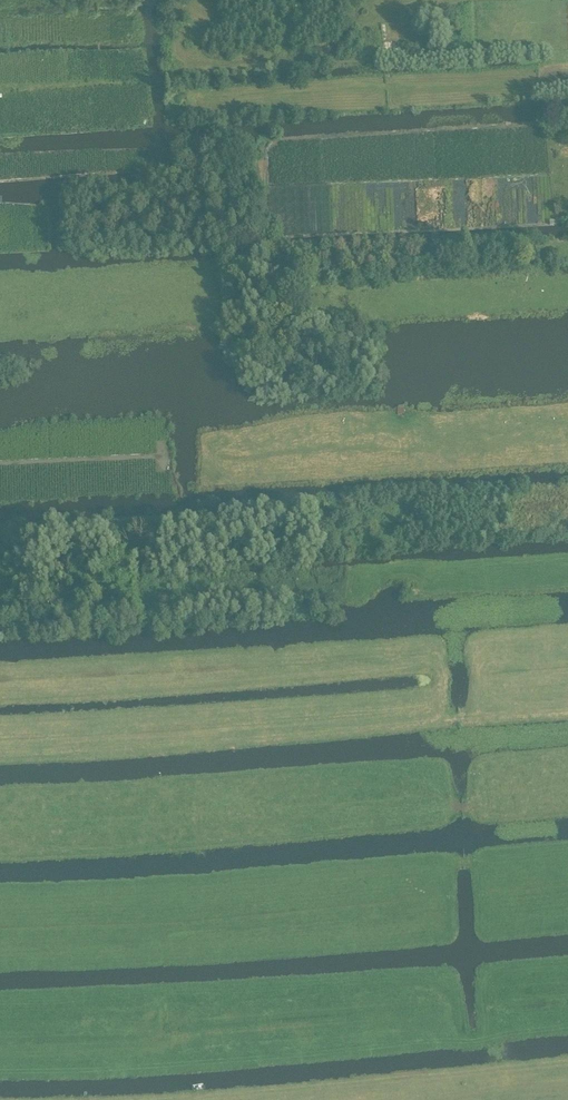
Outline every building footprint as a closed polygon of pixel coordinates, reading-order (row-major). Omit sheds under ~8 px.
[(283,255),(273,264),(279,272),(290,263),(283,255)]
